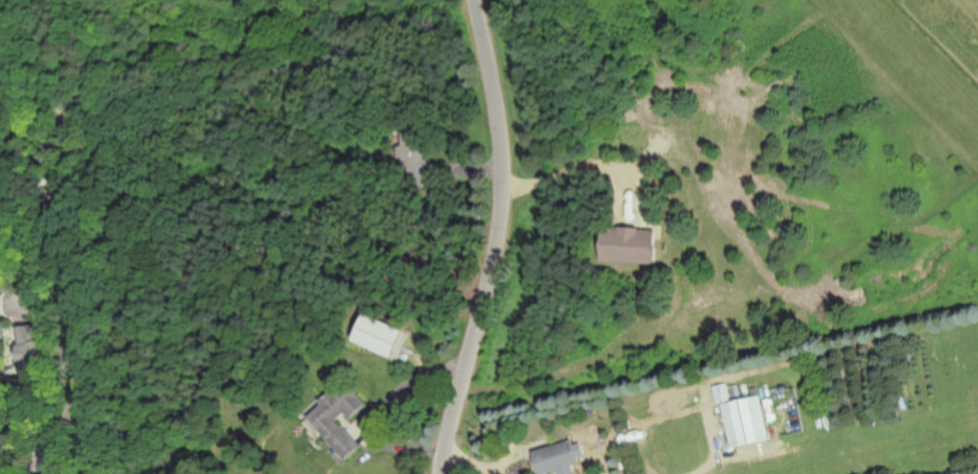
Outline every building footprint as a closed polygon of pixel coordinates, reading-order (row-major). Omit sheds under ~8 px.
[(408,130),(408,164),(432,164),(432,130),(408,130)] [(398,359),(410,332),(371,315),(359,342),(398,359)] [(32,347),(32,371),(48,371),(48,347),(32,347)] [(365,447),(343,418),(350,412),(354,418),(370,405),(351,381),(324,402),(328,406),(313,417),(347,461),(365,447)] [(52,473),(74,473),(74,445),(52,445),(52,473)]
